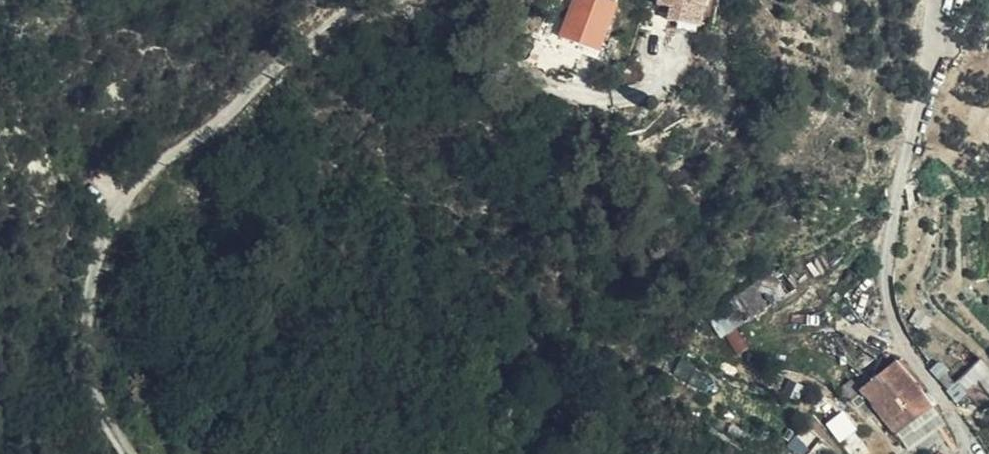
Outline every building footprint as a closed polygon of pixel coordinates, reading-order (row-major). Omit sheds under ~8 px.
[(602,0),(573,0),(560,37),(580,44),(577,52),(596,59),(616,5),(602,0)] [(670,7),(667,19),(699,26),(705,0),(671,0),(670,7)] [(780,266),(738,294),(740,297),(710,318),(722,336),(795,288),(780,266)] [(739,331),(726,337),(736,354),(748,348),(739,331)] [(848,336),(834,355),(862,375),(875,357),(848,336)] [(926,411),(932,407),(922,393),(895,362),(860,390),(896,435),(909,423),(920,437),(936,425),(926,411)]
